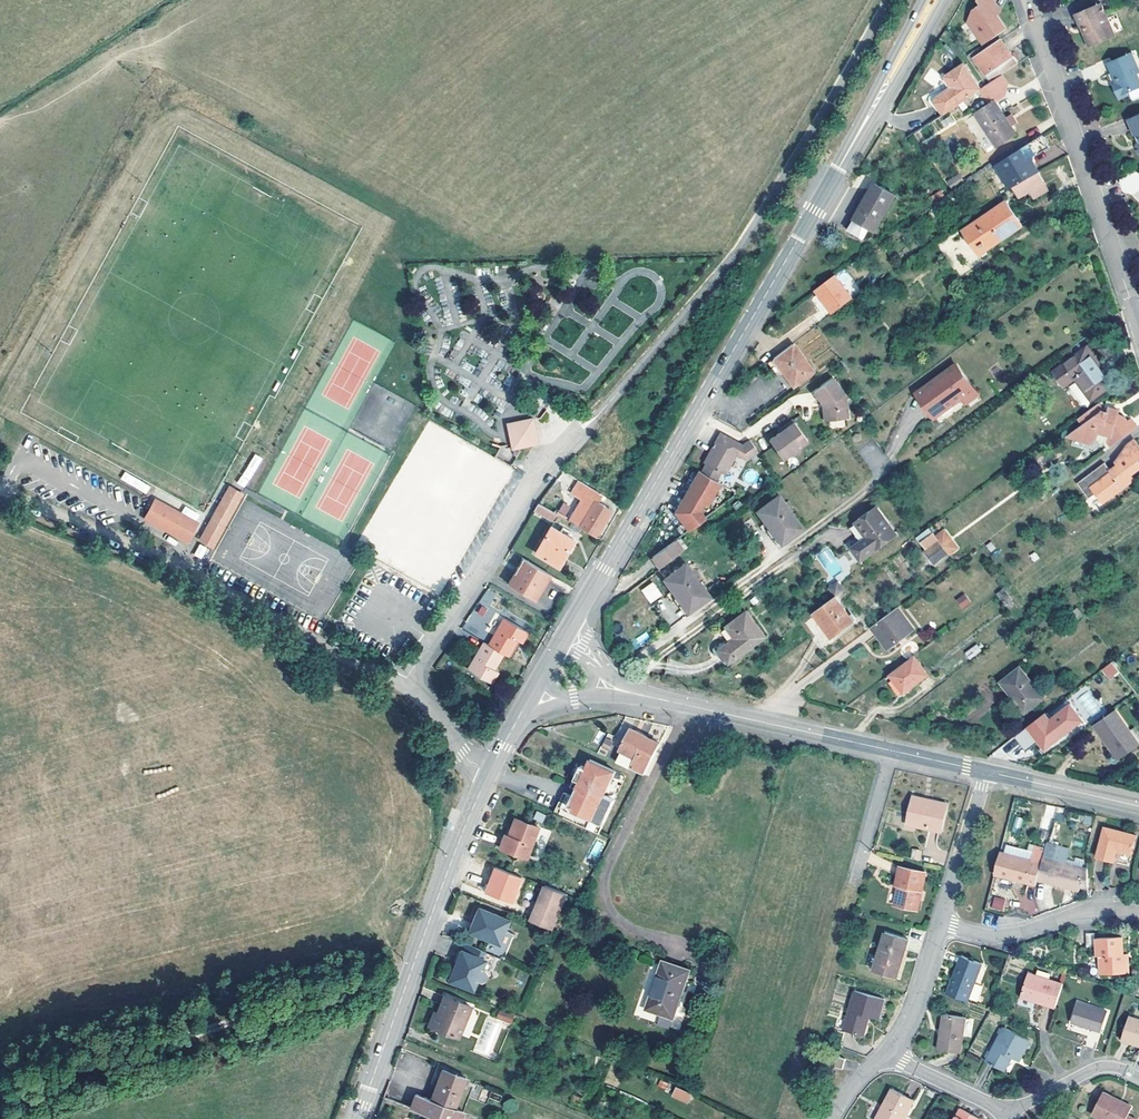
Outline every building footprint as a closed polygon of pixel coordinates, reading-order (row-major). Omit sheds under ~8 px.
[(984,45),(1007,29),(996,14),(995,15),(992,10),(994,9),(1000,5),(997,0),(978,0),(981,4),(974,9),(968,22),(984,45)] [(1115,36),(1101,3),(1075,14),(1080,25),(1084,24),(1087,32),(1085,37),(1087,42),(1092,44),(1093,45),(1115,36)] [(985,75),(1013,56),(1001,39),(973,58),(985,75)] [(1138,73),(1138,69),(1132,52),(1108,63),(1112,73),(1113,73),(1117,82),(1113,85),(1119,99),(1128,95),(1127,93),(1138,87),(1138,78),(1137,73),(1138,73)] [(1003,73),(1018,63),(1013,56),(985,75),(990,82),(1003,73)] [(980,89),(981,88),(964,64),(946,77),(951,85),(951,89),(937,98),(936,103),(943,114),(980,89)] [(925,79),(934,85),(941,76),(932,70),(925,79)] [(1016,134),(1011,126),(1006,118),(995,101),(1005,95),(1007,84),(1002,75),(980,89),(989,105),(976,113),(997,146),(1016,134)] [(1017,122),(1012,114),(1006,118),(1011,126),(1017,122)] [(1129,119),(1135,135),(1138,134),(1138,136),(1138,114),(1129,119)] [(941,120),(943,126),(954,122),(952,116),(941,120)] [(1011,188),(1014,186),(1020,196),(1032,190),(1031,188),(1044,181),(1034,163),(1028,166),(1025,161),(1034,156),(1050,147),(1042,135),(997,164),(1011,188)] [(1034,163),(1034,156),(1025,161),(1028,166),(1034,163)] [(963,182),(958,175),(948,181),(953,188),(963,182)] [(1049,189),(1044,181),(1031,188),(1032,190),(1035,197),(1049,189)] [(875,231),(896,195),(875,183),(866,199),(854,219),(848,230),(861,238),(867,227),(875,231)] [(933,205),(943,198),(939,192),(929,199),(933,205)] [(953,206),(946,196),(933,205),(930,207),(937,217),(944,212),(943,209),(947,206),(948,209),(953,206)] [(979,254),(1022,225),(1014,213),(1008,204),(987,218),(986,215),(963,231),(969,240),(979,254)] [(837,276),(850,295),(858,289),(845,270),(837,276)] [(852,299),(835,275),(816,290),(824,301),(833,313),(852,299)] [(833,313),(824,301),(821,303),(831,315),(833,313)] [(813,371),(793,344),(768,363),(776,374),(784,373),(794,385),(813,371)] [(1113,383),(1087,347),(1054,372),(1064,386),(1075,378),(1091,399),(1113,383)] [(978,394),(957,365),(917,394),(934,417),(963,396),(967,402),(978,394)] [(848,418),(846,395),(833,378),(814,392),(823,404),(825,421),(848,418)] [(1076,383),(1068,387),(1080,409),(1088,404),(1076,383)] [(1137,428),(1132,420),(1127,423),(1124,418),(1117,414),(1118,410),(1109,408),(1108,412),(1103,411),(1102,410),(1103,407),(1100,406),(1099,404),(1075,421),(1080,429),(1073,434),(1072,441),(1087,445),(1093,442),(1097,448),(1100,446),(1105,452),(1137,428)] [(537,443),(532,419),(508,424),(515,455),(517,456),(520,451),(519,447),(537,443)] [(808,441),(793,419),(785,425),(787,427),(780,432),(770,439),(784,458),(808,441)] [(453,581),(511,465),(468,444),(464,452),(458,449),(463,438),(425,420),(359,551),(423,583),(422,585),(437,592),(444,577),(453,581)] [(725,474),(736,454),(747,460),(758,452),(750,440),(742,445),(721,433),(704,463),(706,464),(701,472),(714,479),(718,471),(721,472),(725,474)] [(1132,475),(1138,470),(1138,446),(1135,440),(1129,445),(1124,451),(1116,463),(1119,466),(1112,472),(1105,463),(1078,483),(1089,498),(1096,493),(1101,493),(1106,501),(1135,479),(1132,475)] [(245,488),(262,458),(254,454),(237,483),(245,488)] [(699,471),(687,492),(705,502),(708,504),(720,483),(716,480),(714,479),(701,472),(699,471)] [(123,474),(120,482),(148,492),(151,484),(123,474)] [(596,537),(612,511),(598,502),(602,495),(580,481),(572,494),(582,500),(570,520),(580,526),(579,526),(596,537)] [(675,512),(689,530),(706,517),(700,509),(705,502),(687,492),(675,512)] [(803,528),(779,495),(757,511),(781,544),(803,528)] [(736,497),(726,504),(732,513),(742,506),(736,497)] [(195,526),(163,508),(164,506),(156,501),(150,511),(191,533),(195,526)] [(557,512),(567,518),(574,508),(564,502),(557,512)] [(559,515),(538,503),(534,509),(555,522),(559,515)] [(217,530),(228,509),(221,505),(210,526),(217,530)] [(197,523),(164,506),(163,508),(195,526),(197,523)] [(897,535),(877,507),(852,526),(858,544),(852,548),(861,561),(897,535)] [(212,545),(231,511),(228,509),(217,530),(210,526),(206,532),(214,536),(210,544),(212,545)] [(558,566),(574,539),(551,526),(536,553),(558,566)] [(921,541),(934,532),(930,527),(918,537),(921,541)] [(210,544),(214,536),(206,532),(202,540),(210,544)] [(948,553),(948,552),(938,538),(934,532),(921,541),(928,550),(925,552),(933,564),(948,553)] [(955,547),(945,533),(938,538),(948,552),(955,547)] [(687,547),(680,537),(675,540),(682,550),(687,547)] [(660,566),(682,550),(675,540),(653,556),(660,566)] [(991,552),(996,548),(991,542),(986,546),(991,552)] [(200,544),(193,555),(202,560),(209,549),(200,544)] [(817,554),(830,577),(842,570),(829,547),(817,554)] [(519,569),(525,559),(522,558),(517,568),(509,583),(512,585),(516,579),(513,578),(515,572),(519,574),(521,570),(519,569)] [(556,577),(525,559),(519,569),(521,570),(519,574),(515,572),(513,578),(516,579),(512,585),(537,600),(549,578),(554,580),(556,577)] [(710,596),(686,564),(664,579),(688,612),(710,596)] [(641,590),(650,604),(663,595),(653,582),(641,590)] [(844,590),(838,582),(829,588),(836,597),(844,590)] [(489,607),(497,593),(485,588),(463,629),(483,639),(498,611),(489,607)] [(1013,600),(1004,588),(997,593),(1006,606),(1013,600)] [(964,594),(958,600),(964,607),(970,602),(964,594)] [(832,637),(857,620),(852,613),(849,616),(836,597),(814,612),(832,637)] [(888,649),(914,629),(897,607),(872,627),(888,649)] [(1070,624),(1082,615),(1077,608),(1064,617),(1070,624)] [(763,636),(745,611),(725,626),(734,638),(718,649),(727,662),(763,636)] [(508,657),(517,641),(522,644),(528,633),(505,618),(488,645),(503,654),(508,657)] [(718,649),(734,638),(725,626),(722,628),(728,636),(717,644),(715,651),(724,665),(727,662),(718,649)] [(494,670),(503,654),(488,645),(484,642),(468,669),(492,683),(498,672),(494,670)] [(970,659),(982,650),(977,644),(966,653),(970,659)] [(928,675),(914,656),(890,674),(904,693),(928,675)] [(1119,670),(1112,661),(1103,668),(1110,677),(1119,670)] [(1044,697),(1020,667),(1001,682),(1025,712),(1044,697)] [(1028,726),(1040,741),(1047,735),(1053,743),(1083,720),(1071,704),(1050,719),(1045,713),(1028,726)] [(1134,727),(1130,731),(1115,710),(1095,724),(1119,759),(1138,744),(1138,743),(1138,734),(1134,727)] [(1027,751),(1040,741),(1028,726),(1015,736),(1027,751)] [(660,744),(630,729),(620,749),(622,751),(616,762),(644,775),(660,744)] [(1053,743),(1047,735),(1040,741),(1046,749),(1053,743)] [(613,742),(607,739),(603,747),(609,750),(613,742)] [(437,751),(429,755),(433,763),(440,760),(437,751)] [(599,834),(615,800),(603,794),(603,793),(605,794),(615,771),(590,760),(586,768),(581,766),(575,779),(580,782),(585,785),(579,799),(573,796),(564,792),(554,813),(599,834)] [(579,799),(585,785),(580,782),(573,796),(579,799)] [(941,831),(948,804),(929,800),(928,801),(924,800),(924,799),(913,796),(908,820),(919,823),(918,826),(941,831)] [(543,822),(545,814),(535,812),(534,820),(543,822)] [(1013,830),(1020,830),(1021,817),(1014,817),(1013,830)] [(527,858),(538,827),(515,818),(508,836),(503,849),(527,858)] [(1137,835),(1105,827),(1097,857),(1114,862),(1117,850),(1132,854),(1137,835)] [(503,849),(508,836),(504,835),(499,848),(503,849)] [(912,849),(910,859),(920,860),(922,850),(912,849)] [(1037,880),(1042,863),(1000,852),(994,874),(1036,885),(1037,880)] [(1079,891),(1085,869),(1043,857),(1042,863),(1037,880),(1079,891)] [(511,902),(521,877),(496,867),(485,892),(511,902)] [(917,910),(926,872),(900,867),(896,885),(900,886),(899,892),(897,892),(895,905),(917,910)] [(553,930),(567,895),(547,886),(533,921),(553,930)] [(995,897),(992,907),(1003,910),(1006,900),(995,897)] [(499,943),(509,920),(479,908),(469,931),(499,943)] [(897,978),(908,939),(885,932),(874,971),(897,978)] [(1123,954),(1122,936),(1097,938),(1098,955),(1100,955),(1101,974),(1128,973),(1128,959),(1123,959),(1123,954)] [(491,972),(495,971),(500,957),(466,944),(463,951),(462,951),(449,981),(473,990),(477,980),(481,982),(493,977),(491,972)] [(967,1001),(982,963),(962,955),(947,993),(967,1001)] [(673,1018),(690,970),(663,961),(658,975),(659,975),(648,1009),(673,1018)] [(1021,996),(1032,1000),(1033,998),(1037,1000),(1037,1001),(1055,1007),(1063,984),(1028,973),(1021,996)] [(879,1019),(885,999),(855,991),(844,1030),(864,1036),(869,1016),(879,1019)] [(458,1037),(470,1007),(445,996),(438,1013),(443,1015),(437,1028),(458,1037)] [(1101,1031),(1107,1011),(1078,1002),(1071,1022),(1101,1031)] [(512,1023),(514,1016),(505,1012),(502,1019),(512,1023)] [(437,1028),(443,1015),(438,1013),(433,1027),(437,1028)] [(960,1053),(966,1017),(944,1014),(938,1049),(960,1053)] [(1129,1016),(1121,1039),(1138,1045),(1138,1019),(1129,1016)] [(659,1017),(657,1025),(669,1028),(671,1020),(659,1017)] [(1030,1041),(1004,1027),(986,1061),(1004,1071),(1011,1057),(1019,1061),(1030,1041)] [(843,1069),(846,1059),(834,1055),(831,1065),(843,1069)] [(466,1078),(443,1070),(432,1101),(416,1095),(411,1109),(437,1118),(460,1118),(463,1112),(455,1109),(466,1078)] [(675,1087),(671,1097),(688,1104),(692,1094),(675,1087)] [(914,1101),(892,1089),(876,1118),(904,1118),(914,1101)] [(1103,1092),(1092,1114),(1103,1118),(1126,1118),(1128,1115),(1132,1106),(1103,1092)] [(580,1105),(583,1098),(575,1095),(572,1102),(580,1105)] [(960,1108),(955,1118),(980,1118),(960,1108)]
